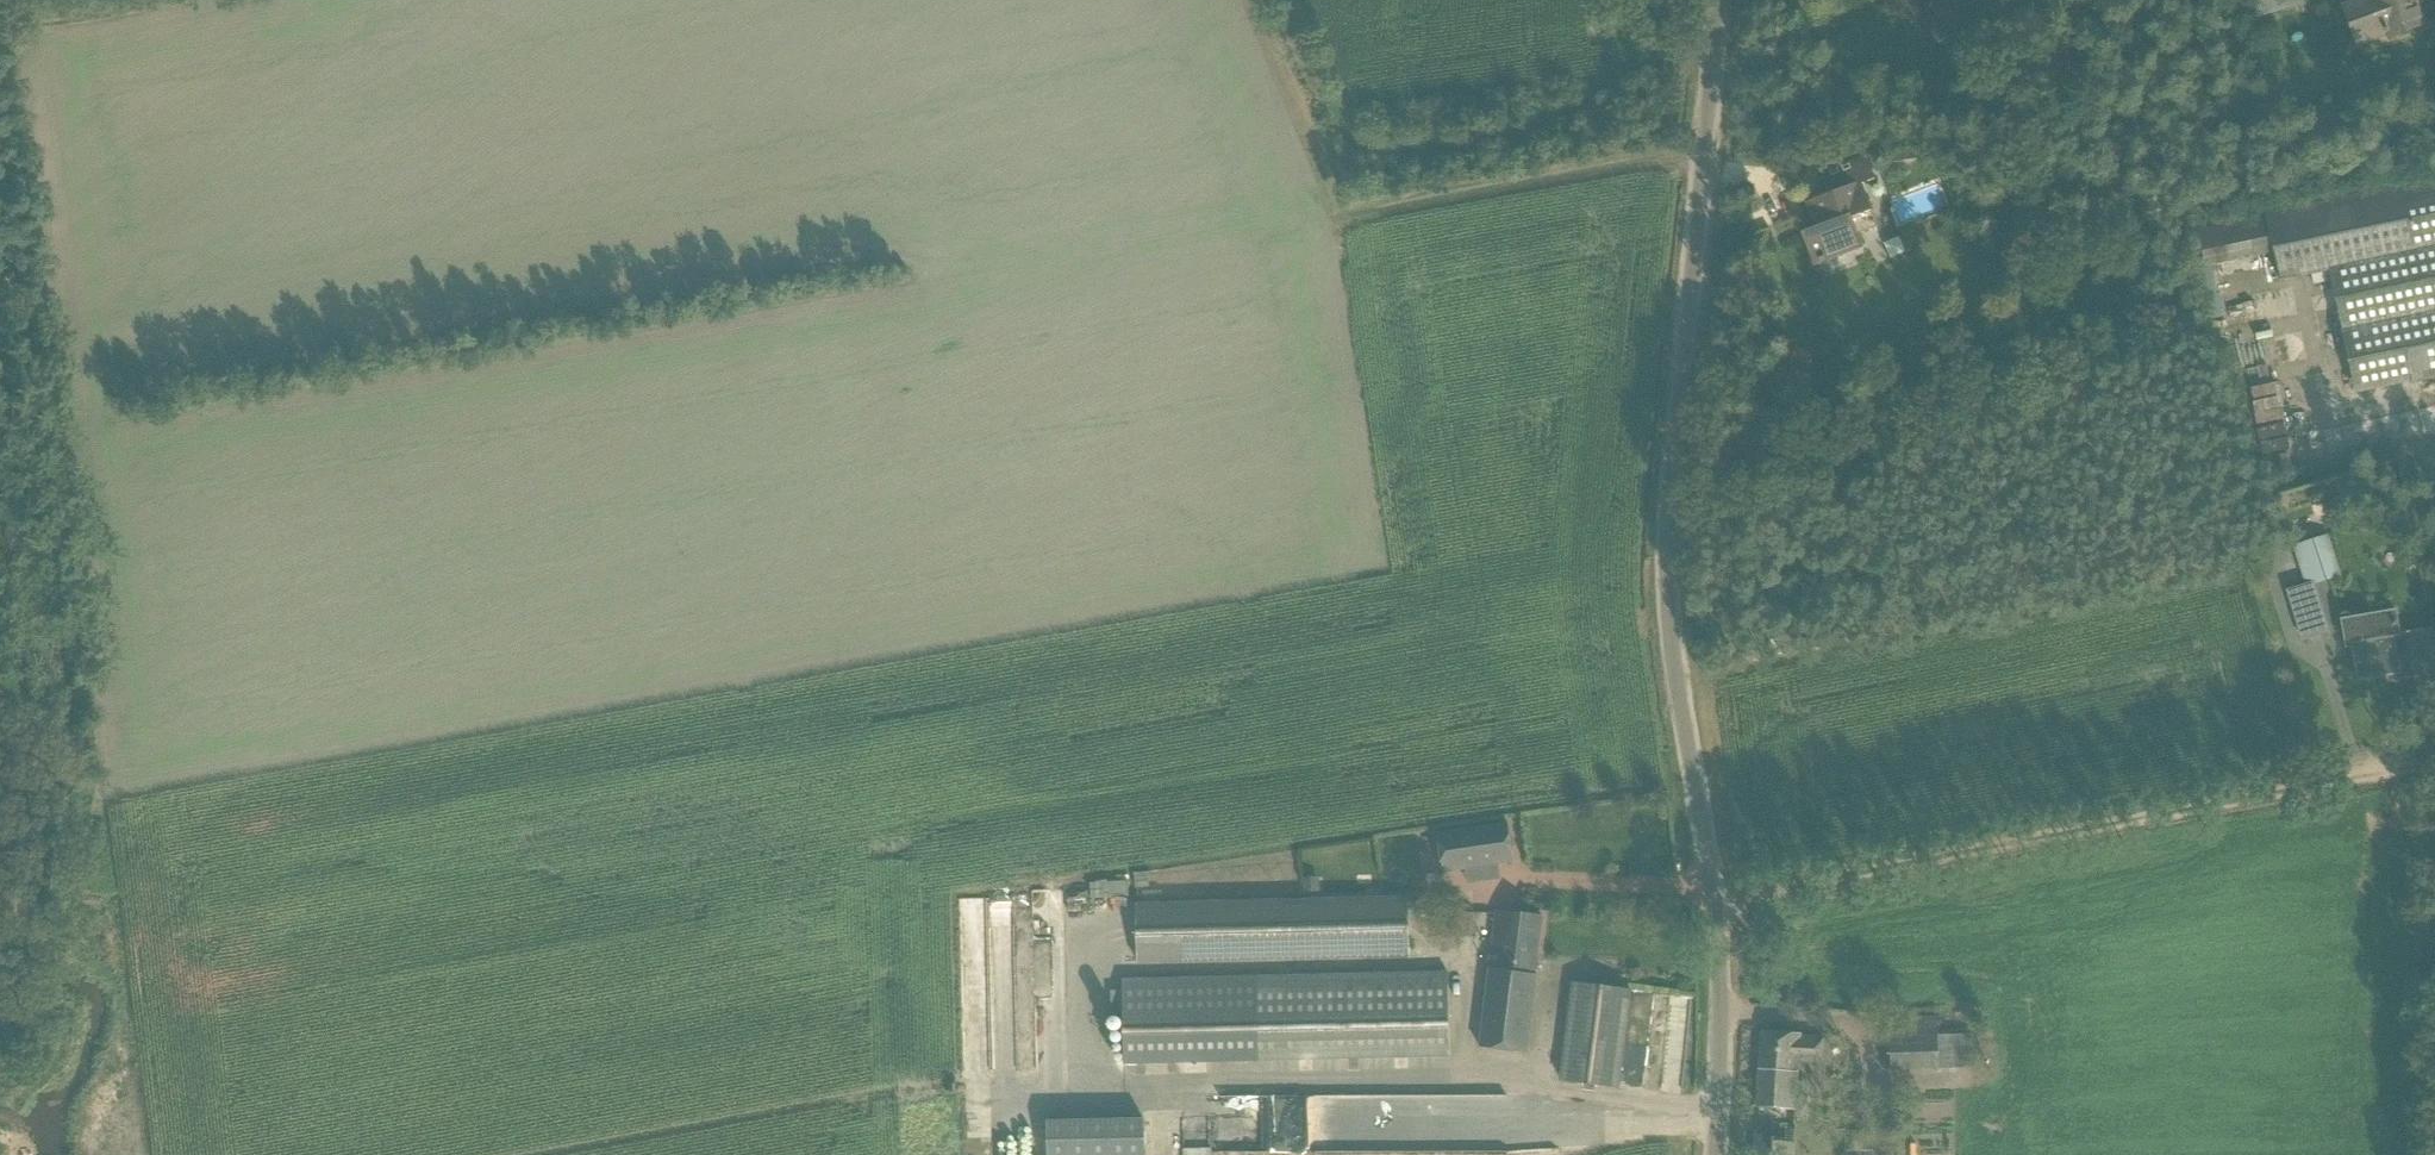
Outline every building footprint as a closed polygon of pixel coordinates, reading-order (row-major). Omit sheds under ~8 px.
[(2299,4),(2302,13),(2312,10),(2309,0),(2251,0),(2256,16),(2299,4)] [(2432,26),(2423,0),(2348,0),(2342,2),(2356,46),(2386,38),(2387,40),(2432,26)] [(1877,225),(1861,184),(1875,178),(1867,156),(1816,175),(1824,197),(1807,203),(1812,219),(1816,217),(1820,226),(1802,232),(1814,263),(1820,261),(1821,263),(1826,261),(1825,259),(1861,246),(1856,233),(1877,225)] [(2197,224),(2206,266),(2273,253),(2278,279),(2328,269),(2352,393),(2434,377),(2434,177),(2206,222),(2197,224)] [(2305,585),(2288,591),(2303,639),(2328,631),(2313,584),(2340,576),(2327,536),(2294,546),(2306,585),(2305,585)] [(2347,646),(2353,645),(2359,678),(2397,672),(2398,678),(2416,674),(2418,681),(2434,677),(2434,654),(2430,629),(2375,639),(2372,620),(2343,625),(2347,646)] [(1514,861),(1508,824),(1438,834),(1443,872),(1514,861)] [(1318,876),(1304,877),(1304,890),(1319,890),(1318,876)] [(1137,902),(1138,963),(1410,956),(1409,896),(1137,902)] [(1537,959),(1542,916),(1496,909),(1482,1042),(1526,1049),(1539,959),(1537,959)] [(1437,910),(1436,934),(1474,936),(1475,912),(1437,910)] [(1442,971),(1364,973),(1122,977),(1122,991),(1123,1015),(1124,1062),(1258,1060),(1445,1055),(1442,971)] [(1561,1080),(1618,1087),(1630,990),(1573,983),(1561,1080)] [(1122,991),(1110,991),(1111,1016),(1123,1015),(1122,991)] [(1972,1067),(1971,1034),(1937,1035),(1936,1016),(1889,1018),(1891,1070),(1972,1067)] [(1755,1154),(1793,1154),(1799,1060),(1818,1061),(1819,1035),(1762,1031),(1755,1154)] [(1187,1114),(1186,1144),(1218,1146),(1219,1115),(1187,1114)] [(1047,1121),(1048,1154),(1145,1154),(1144,1119),(1047,1121)] [(1212,1146),(1183,1146),(1183,1154),(1213,1154),(1212,1146)]
